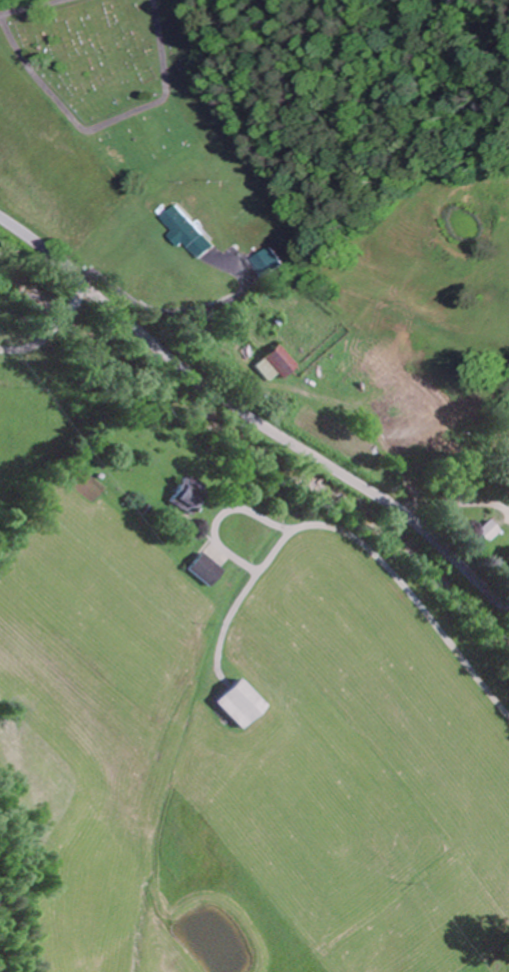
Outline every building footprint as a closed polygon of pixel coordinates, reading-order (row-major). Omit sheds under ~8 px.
[(175,232),(174,233),(199,261),(215,247),(177,205),(162,218),(175,232)] [(279,265),(265,248),(250,260),(264,277),(279,265)] [(272,382),(282,373),(287,379),(303,365),(284,344),(258,366),(272,382)] [(168,502),(189,515),(206,486),(185,474),(168,502)] [(478,532),(489,542),(502,530),(491,519),(478,532)] [(213,587),(225,570),(202,553),(189,570),(213,587)] [(217,700),(244,728),(269,703),(242,676),(217,700)]
